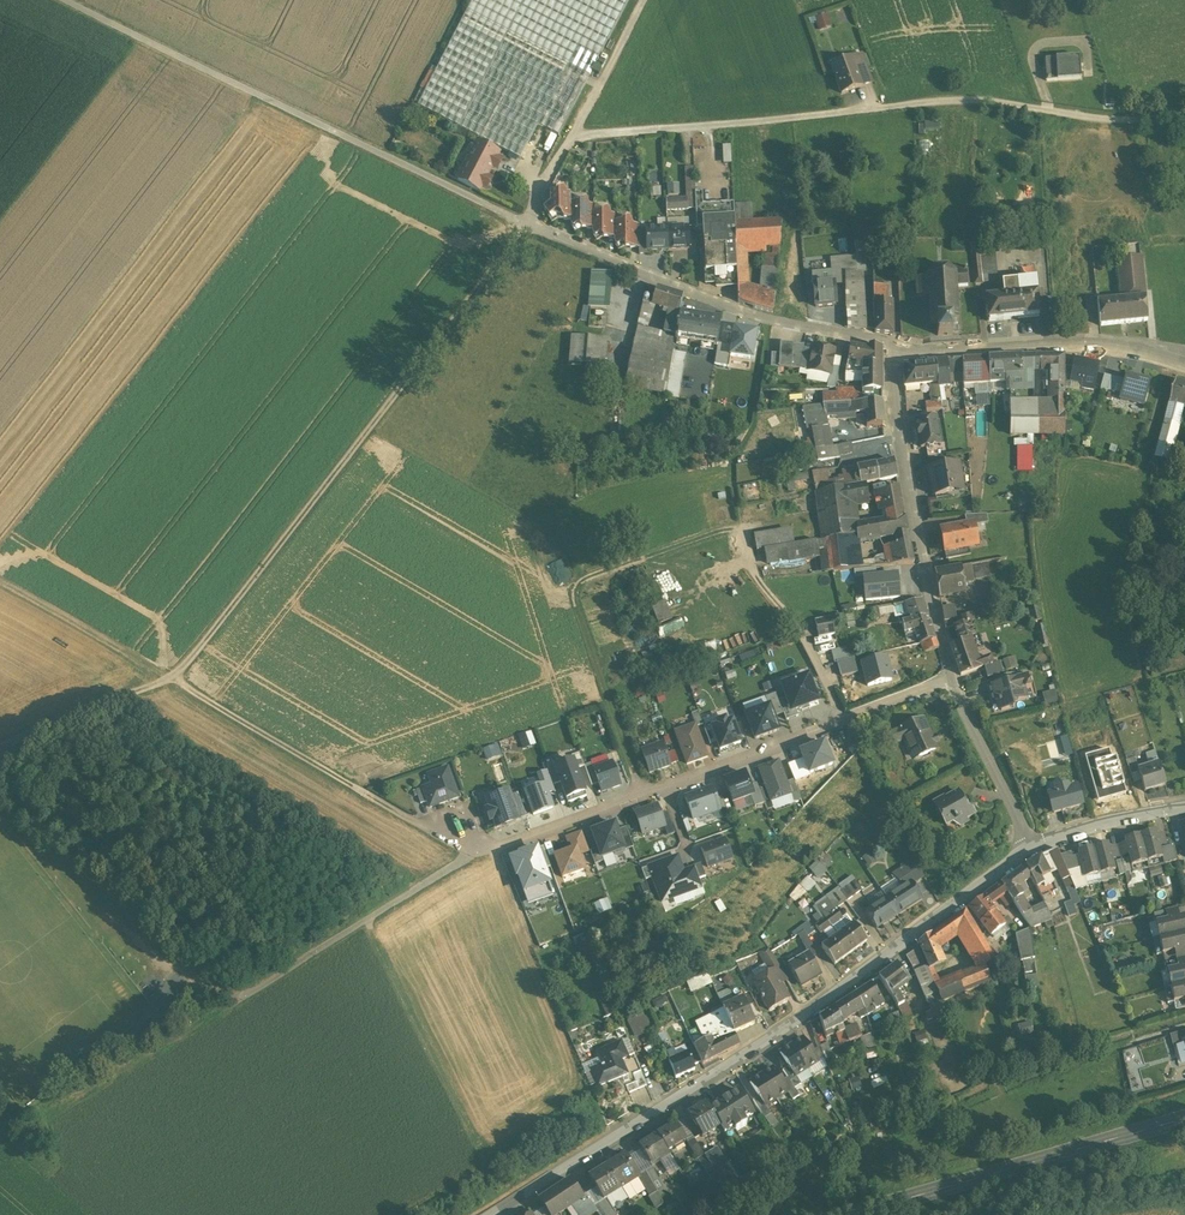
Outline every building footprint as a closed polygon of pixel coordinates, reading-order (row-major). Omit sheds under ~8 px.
[(520,159),(538,125),(558,136),(628,0),(473,0),(418,106),(520,159)] [(816,17),(820,30),(833,26),(830,13),(816,17)] [(867,71),(861,54),(850,58),(852,62),(853,62),(857,75),(867,71)] [(1079,57),(1045,59),(1047,81),(1081,79),(1079,57)] [(852,62),(833,69),(841,94),(861,86),(857,75),(853,62),(852,62)] [(931,154),(930,141),(920,141),(920,155),(931,154)] [(499,154),(477,142),(467,161),(489,172),(492,168),(495,169),(500,160),(497,158),(499,154)] [(723,165),(731,165),(730,147),(722,147),(723,165)] [(489,172),(467,161),(457,180),(479,192),(482,187),(485,189),(490,179),(487,177),(489,172)] [(685,169),(687,194),(695,194),(693,168),(685,169)] [(668,196),(681,196),(680,183),(667,184),(668,196)] [(652,197),(662,196),(661,187),(651,188),(652,197)] [(563,189),(556,194),(550,194),(550,204),(543,208),(552,222),(560,216),(563,220),(570,220),(570,204),(570,195),(567,195),(563,189)] [(696,229),(703,228),(703,220),(702,206),(702,193),(695,194),(695,209),(696,229)] [(688,210),(695,209),(695,194),(687,194),(687,199),(688,210)] [(922,195),(914,195),(914,205),(922,205),(922,195)] [(585,199),(577,204),(570,204),(570,220),(570,221),(570,224),(575,231),(584,225),(586,229),(592,229),(592,213),(592,212),(592,206),(589,206),(585,199)] [(687,199),(667,201),(667,211),(688,210),(687,199)] [(703,220),(734,218),(734,205),(733,204),(702,206),(703,220)] [(734,223),(753,222),(752,204),(734,205),(734,218),(734,223)] [(607,209),(599,213),(592,213),(592,229),(592,230),(592,234),(597,240),(606,235),(608,239),(614,239),(614,223),(614,222),(614,216),(611,216),(607,209)] [(633,225),(629,218),(621,223),(614,223),(614,239),(614,243),(619,250),(627,244),(630,248),(639,248),(638,231),(638,225),(633,225)] [(705,271),(737,270),(736,249),(734,223),(734,218),(703,220),(703,228),(705,271)] [(736,249),(747,248),(763,248),(779,247),(782,220),(753,222),(734,223),(736,249)] [(672,229),(667,229),(668,250),(690,249),(689,228),(672,229)] [(647,251),(668,250),(667,229),(646,230),(647,251)] [(647,251),(646,230),(638,231),(639,248),(639,254),(647,254),(647,251)] [(863,272),(861,243),(855,243),(856,257),(857,272),(860,272),(863,272)] [(984,243),(971,244),(972,254),(980,253),(984,253),(984,243)] [(779,247),(763,248),(759,288),(775,292),(779,247)] [(738,286),(758,293),(759,288),(749,285),(747,248),(736,249),(737,270),(738,286)] [(892,250),(873,250),(873,259),(889,258),(892,255),(892,250)] [(984,253),(980,253),(983,284),(998,282),(995,252),(984,253)] [(980,253),(972,254),(976,284),(983,284),(980,253)] [(832,272),(833,284),(845,283),(845,272),(857,272),(856,257),(831,259),(832,272)] [(1118,263),(1122,299),(1145,297),(1141,261),(1118,263)] [(948,268),(934,269),(928,278),(927,279),(916,280),(917,297),(929,297),(930,324),(937,324),(938,337),(952,336),(952,333),(956,333),(955,323),(958,323),(956,286),(967,286),(966,271),(967,271),(967,269),(964,269),(964,270),(956,271),(953,274),(948,268)] [(716,287),(738,286),(737,270),(705,271),(706,284),(716,284),(716,287)] [(832,272),(812,274),(814,286),(833,284),(832,272)] [(857,272),(845,272),(845,283),(845,286),(861,286),(860,272),(857,272)] [(593,273),(590,309),(609,310),(612,274),(593,273)] [(1036,278),(1002,282),(1003,296),(985,298),(987,321),(1039,315),(1036,278)] [(884,281),(873,281),(874,290),(887,291),(887,284),(884,284),(884,281)] [(833,284),(814,286),(816,307),(836,304),(833,284)] [(753,307),(758,293),(738,286),(738,302),(753,307)] [(861,286),(845,286),(846,308),(847,319),(847,327),(864,329),(861,286)] [(667,312),(663,334),(676,337),(680,313),(683,296),(657,288),(651,307),(654,308),(667,312)] [(759,288),(758,293),(753,307),(773,313),(775,292),(759,288)] [(887,291),(874,290),(874,301),(887,301),(887,291)] [(1097,302),(1099,326),(1147,321),(1145,297),(1122,299),(1097,302)] [(887,301),(874,301),(875,332),(893,334),(893,333),(892,302),(891,302),(891,301),(887,301)] [(642,304),(637,328),(648,331),(654,308),(651,307),(642,304)] [(721,320),(680,313),(676,337),(675,339),(716,346),(721,320)] [(735,327),(732,346),(731,355),(756,359),(760,331),(735,327)] [(648,331),(637,328),(624,386),(666,395),(667,387),(672,359),(673,351),(675,339),(676,337),(663,334),(648,331)] [(569,365),(585,366),(588,338),(571,337),(569,365)] [(606,340),(588,338),(585,366),(584,379),(603,380),(606,340)] [(718,343),(715,363),(729,365),(731,355),(732,346),(718,343)] [(804,345),(793,344),(780,343),(780,354),(771,353),(771,367),(800,369),(803,348),(804,345)] [(882,347),(869,344),(869,348),(851,345),(848,360),(851,360),(882,365),(882,347)] [(835,350),(812,346),(811,349),(808,370),(829,375),(830,375),(832,366),(835,350)] [(811,349),(803,348),(800,369),(808,370),(811,349)] [(673,351),(672,359),(685,361),(686,354),(673,351)] [(1040,355),(989,358),(989,384),(1008,384),(1022,383),(1022,376),(1032,376),(1040,376),(1040,355)] [(1051,375),(1064,375),(1064,366),(1064,355),(1040,355),(1040,376),(1051,375)] [(989,358),(971,359),(972,376),(981,376),(981,385),(989,384),(989,358)] [(685,361),(672,359),(667,387),(680,390),(685,361)] [(962,360),(963,382),(963,386),(981,385),(981,376),(972,376),(971,359),(962,360)] [(851,360),(848,360),(845,373),(862,373),(862,381),(862,390),(863,390),(882,390),(882,365),(851,360)] [(950,360),(935,362),(938,383),(938,387),(943,387),(951,387),(950,383),(949,370),(951,370),(950,360)] [(949,370),(950,383),(963,382),(962,360),(950,360),(951,370),(949,370)] [(1097,365),(1075,361),(1074,368),(1071,381),(1072,381),(1082,382),(1081,388),(1093,390),(1097,365)] [(935,362),(904,366),(904,387),(928,384),(938,383),(935,362)] [(839,367),(832,366),(830,375),(829,375),(827,388),(835,388),(839,367)] [(1074,368),(1064,366),(1064,375),(1064,389),(1070,390),(1072,381),(1071,381),(1074,368)] [(862,373),(845,373),(845,381),(862,381),(862,373)] [(1115,393),(1119,378),(1105,374),(1101,389),(1115,393)] [(1051,375),(1051,401),(1064,401),(1064,389),(1064,375),(1051,375)] [(1032,401),(1032,376),(1022,376),(1022,383),(1008,384),(1008,402),(1032,401)] [(1117,386),(1123,388),(1125,380),(1119,378),(1117,386)] [(1143,406),(1148,385),(1126,379),(1125,380),(1123,388),(1120,399),(1143,406)] [(938,387),(938,383),(928,384),(931,402),(940,401),(938,387)] [(1176,383),(1171,404),(1183,407),(1184,407),(1184,385),(1176,383)] [(667,387),(666,395),(679,397),(680,390),(667,387)] [(837,403),(837,390),(836,390),(836,393),(822,393),(822,397),(823,404),(837,403)] [(837,390),(837,403),(845,403),(845,390),(837,390)] [(862,390),(862,396),(857,396),(857,390),(845,390),(845,403),(850,403),(854,403),(854,402),(863,402),(863,390),(862,390)] [(863,402),(854,402),(854,403),(850,403),(851,413),(855,412),(855,413),(865,412),(866,426),(884,424),(882,401),(863,402)] [(942,410),(941,404),(940,401),(931,402),(925,402),(926,411),(942,410)] [(1032,401),(1008,402),(1008,437),(1042,436),(1041,401),(1032,401)] [(1051,401),(1041,401),(1042,436),(1064,435),(1064,401),(1051,401)] [(823,405),(825,416),(826,416),(843,415),(842,413),(851,413),(850,403),(845,403),(837,403),(823,404),(823,405)] [(1183,407),(1171,404),(1156,458),(1169,462),(1180,420),(1183,407)] [(817,405),(802,407),(806,430),(811,429),(811,428),(827,425),(826,416),(825,416),(823,405),(817,405)] [(936,418),(916,421),(920,447),(926,446),(927,446),(934,445),(940,444),(940,443),(936,418)] [(827,425),(811,428),(811,429),(814,445),(815,449),(832,446),(827,425)] [(940,444),(934,445),(932,447),(929,448),(927,446),(929,457),(947,454),(945,442),(940,443),(940,444)] [(832,446),(815,449),(818,461),(840,456),(838,445),(832,446)] [(1019,448),(1019,472),(1033,472),(1032,448),(1019,448)] [(818,461),(815,449),(810,451),(805,452),(807,467),(818,464),(818,461)] [(894,460),(875,464),(879,480),(897,476),(894,460)] [(875,462),(867,464),(867,463),(863,464),(857,465),(858,468),(861,483),(879,480),(875,464),(875,462)] [(954,465),(929,469),(931,483),(933,482),(935,495),(952,492),(952,488),(958,487),(961,483),(960,478),(956,475),(954,465)] [(844,481),(845,486),(861,484),(861,483),(858,468),(842,471),(843,474),(840,475),(841,482),(844,481)] [(816,491),(831,489),(827,469),(812,472),(816,491)] [(842,512),(854,509),(870,505),(868,491),(866,483),(861,484),(845,486),(839,487),(842,512)] [(899,485),(882,488),(885,502),(901,498),(899,485)] [(816,491),(822,541),(846,538),(842,512),(839,487),(831,489),(816,491)] [(882,488),(868,491),(870,505),(876,504),(885,502),(882,488)] [(904,517),(901,498),(885,502),(876,504),(878,513),(891,510),(892,520),(904,517)] [(718,510),(719,520),(735,518),(734,508),(718,510)] [(842,512),(846,538),(857,536),(857,535),(856,527),(854,509),(842,512)] [(986,515),(964,517),(966,525),(974,523),(974,526),(988,524),(986,515)] [(892,520),(856,527),(857,535),(876,530),(878,538),(894,535),(907,532),(904,517),(892,520)] [(966,525),(941,530),(945,551),(965,548),(978,545),(974,526),(974,523),(966,525)] [(786,546),(794,545),(792,529),(754,535),(757,551),(786,546)] [(876,530),(857,535),(857,536),(858,542),(878,538),(876,530)] [(907,532),(894,535),(895,544),(895,554),(885,556),(884,556),(886,566),(913,563),(907,532)] [(850,570),(861,569),(860,560),(858,542),(857,536),(846,538),(850,570)] [(850,570),(846,538),(822,541),(816,541),(819,559),(821,574),(850,570)] [(819,559),(816,541),(794,545),(786,546),(789,564),(819,559)] [(883,546),(884,556),(885,556),(895,554),(895,544),(883,546)] [(965,548),(945,551),(946,558),(966,555),(965,548)] [(886,566),(884,556),(860,560),(861,569),(886,566)] [(987,563),(964,567),(966,581),(990,576),(987,563)] [(961,568),(935,573),(939,597),(966,592),(961,568)] [(865,601),(899,598),(897,575),(863,578),(865,601)] [(921,600),(905,604),(909,617),(901,619),(902,623),(927,617),(921,600)] [(653,607),(662,638),(680,633),(670,601),(653,607)] [(951,611),(950,606),(941,608),(944,622),(956,619),(954,610),(951,611)] [(972,613),(962,616),(964,623),(968,622),(974,621),(974,620),(972,613)] [(933,632),(927,617),(902,623),(905,634),(915,632),(916,639),(919,638),(920,644),(924,643),(930,641),(936,640),(933,632)] [(831,618),(815,622),(818,640),(835,637),(831,618)] [(960,643),(962,651),(972,648),(969,640),(974,638),(968,622),(964,623),(954,626),(960,643)] [(898,623),(883,625),(887,642),(890,644),(903,640),(898,623)] [(936,640),(930,641),(932,649),(938,648),(936,640)] [(930,641),(924,643),(926,651),(932,649),(930,641)] [(960,643),(951,646),(953,653),(962,651),(960,643)] [(962,651),(953,653),(960,674),(980,668),(978,662),(972,648),(962,651)] [(831,653),(833,663),(848,659),(846,650),(831,653)] [(741,664),(757,660),(755,652),(739,656),(741,664)] [(644,660),(631,664),(634,673),(647,669),(644,660)] [(885,660),(862,666),(868,690),(891,684),(885,660)] [(852,661),(837,664),(841,679),(856,675),(852,661)] [(989,665),(984,667),(986,678),(1001,675),(998,663),(989,665)] [(1021,677),(989,686),(994,703),(997,702),(1000,712),(1013,709),(1011,703),(1027,699),(1021,677)] [(808,678),(782,688),(786,700),(791,714),(795,712),(818,704),(808,678)] [(765,692),(775,688),(773,682),(763,685),(765,692)] [(1043,693),(1046,706),(1059,703),(1056,690),(1043,693)] [(776,696),(765,700),(769,709),(772,719),(773,719),(783,716),(779,703),(776,696)] [(937,697),(924,703),(928,711),(931,709),(934,714),(941,711),(939,706),(941,705),(937,697)] [(786,700),(779,703),(783,716),(786,723),(798,719),(795,712),(791,714),(786,700)] [(769,709),(746,716),(755,742),(778,733),(773,719),(772,719),(769,709)] [(695,726),(696,728),(702,726),(698,713),(692,715),(695,726)] [(718,728),(712,730),(717,744),(720,752),(740,745),(732,723),(727,725),(725,721),(716,724),(718,728)] [(922,723),(900,733),(900,734),(891,738),(895,747),(904,743),(913,762),(935,752),(933,747),(937,746),(935,739),(930,741),(922,723)] [(675,733),(687,766),(707,759),(696,728),(695,726),(675,733)] [(711,728),(704,731),(710,746),(717,744),(712,730),(711,728)] [(519,736),(523,750),(537,745),(533,732),(519,736)] [(490,760),(502,755),(498,745),(486,750),(490,760)] [(662,745),(642,752),(650,775),(670,767),(662,745)] [(803,762),(809,777),(831,768),(823,747),(801,756),(803,762)] [(1083,758),(1096,806),(1126,798),(1116,760),(1111,761),(1108,751),(1083,758)] [(573,762),(576,770),(584,767),(579,754),(572,757),(573,762)] [(1134,759),(1126,761),(1130,773),(1138,771),(1134,759)] [(573,762),(555,768),(561,784),(568,805),(586,799),(576,770),(573,762)] [(810,780),(809,777),(803,762),(788,768),(795,786),(810,780)] [(553,786),(561,784),(555,768),(553,763),(546,766),(548,772),(553,786)] [(612,764),(594,771),(598,784),(602,794),(620,788),(612,764)] [(778,764),(758,771),(771,806),(791,798),(786,786),(778,764)] [(592,787),(598,784),(594,771),(591,765),(585,767),(592,787)] [(1150,771),(1139,775),(1144,792),(1165,786),(1158,765),(1149,768),(1150,771)] [(437,784),(423,789),(427,803),(430,809),(458,798),(447,769),(434,774),(437,784)] [(547,796),(556,793),(553,786),(548,772),(538,776),(542,788),(544,787),(547,796)] [(745,777),(725,784),(733,806),(751,800),(753,799),(750,790),(745,777)] [(793,784),(786,786),(791,798),(794,807),(800,805),(793,784)] [(542,788),(526,793),(534,816),(552,810),(547,796),(544,787),(542,788)] [(751,800),(754,811),(763,808),(756,788),(750,790),(753,799),(751,800)] [(1081,807),(1076,790),(1068,792),(1067,788),(1056,791),(1057,795),(1049,797),(1053,814),(1061,812),(1061,813),(1073,810),(1073,809),(1081,807)] [(423,789),(416,792),(421,805),(427,803),(423,789)] [(711,791),(685,800),(693,822),(700,819),(719,813),(715,802),(711,791)] [(509,793),(487,801),(490,811),(487,812),(490,823),(494,821),(496,829),(519,821),(518,820),(511,799),(509,793)] [(957,795),(944,802),(943,800),(932,807),(946,830),(952,826),(960,830),(966,827),(965,823),(974,818),(967,807),(964,808),(957,795)] [(519,797),(511,799),(518,820),(526,817),(519,797)] [(722,800),(715,802),(723,822),(729,819),(722,800)] [(656,808),(635,815),(643,837),(664,829),(656,808)] [(614,825),(592,834),(598,851),(601,860),(602,860),(613,856),(614,859),(625,855),(624,853),(617,833),(614,825)] [(626,830),(617,833),(624,853),(633,850),(626,830)] [(1155,832),(1140,836),(1148,869),(1163,865),(1162,859),(1160,850),(1155,832)] [(581,835),(567,840),(571,852),(576,851),(578,857),(587,853),(581,835)] [(1140,836),(1124,840),(1133,873),(1148,869),(1140,836)] [(725,842),(700,851),(708,871),(732,862),(725,842)] [(1108,844),(1093,848),(1100,875),(1115,871),(1108,844)] [(1172,847),(1160,850),(1162,859),(1163,865),(1176,862),(1172,847)] [(1079,860),(1072,862),(1070,854),(1060,857),(1074,888),(1086,885),(1084,879),(1100,875),(1093,848),(1077,852),(1079,860)] [(1060,857),(1057,850),(1049,853),(1053,862),(1062,882),(1069,879),(1060,857)] [(571,852),(554,858),(562,880),(584,872),(578,857),(576,851),(571,852)] [(598,851),(590,853),(595,867),(603,864),(602,860),(601,860),(598,851)] [(538,855),(544,871),(551,869),(545,853),(538,855)] [(1049,853),(1039,857),(1046,871),(1051,869),(1049,863),(1053,862),(1049,853)] [(542,900),(553,896),(544,871),(538,855),(531,858),(531,856),(522,859),(523,861),(513,864),(517,877),(519,876),(528,902),(540,897),(542,900)] [(1039,857),(1023,867),(1027,874),(1034,871),(1039,879),(1047,873),(1046,871),(1039,857)] [(677,859),(648,870),(661,906),(686,897),(678,877),(683,875),(677,859)] [(819,878),(828,870),(818,860),(809,868),(819,878)] [(914,860),(892,874),(902,889),(910,883),(912,886),(925,877),(914,860)] [(700,866),(693,868),(698,882),(705,880),(700,866)] [(1023,867),(1001,884),(1008,894),(1007,895),(1012,902),(1021,896),(1020,895),(1026,890),(1022,883),(1029,878),(1027,874),(1023,867)] [(694,871),(678,877),(686,897),(701,891),(694,871)] [(808,892),(814,902),(839,888),(829,871),(815,879),(819,886),(808,892)] [(1039,879),(1034,871),(1027,874),(1029,878),(1040,898),(1052,891),(1049,884),(1053,883),(1047,873),(1039,879)] [(808,892),(817,883),(808,875),(800,883),(808,892)] [(1069,879),(1062,882),(1067,894),(1074,891),(1069,879)] [(854,880),(838,891),(846,902),(861,890),(854,880)] [(882,888),(887,896),(898,890),(892,881),(882,888)] [(902,889),(886,899),(897,915),(921,899),(912,886),(910,883),(902,889)] [(1001,884),(993,890),(999,899),(1007,894),(1001,884)] [(993,890),(969,907),(980,922),(994,911),(991,906),(994,904),(993,903),(999,899),(993,890)] [(846,902),(838,891),(828,899),(835,910),(846,902)] [(1031,912),(1021,896),(1012,902),(1025,921),(1029,930),(1051,922),(1048,913),(1043,916),(1038,908),(1031,912)] [(835,910),(828,899),(816,908),(825,919),(836,910),(835,910)] [(886,899),(865,913),(876,929),(897,915),(886,899)] [(598,916),(612,912),(608,901),(595,906),(598,916)] [(1044,905),(1038,908),(1043,916),(1048,913),(1044,906),(1044,905)] [(836,910),(825,919),(831,928),(839,922),(843,919),(836,910)] [(965,910),(946,923),(953,933),(976,971),(985,968),(994,964),(996,963),(965,910)] [(994,911),(980,922),(991,937),(1005,927),(1005,926),(1002,921),(994,911)] [(1155,922),(1159,938),(1184,932),(1184,922),(1184,916),(1155,922)] [(1007,917),(1002,921),(1005,926),(1005,927),(1008,931),(1014,927),(1007,917)] [(824,933),(831,928),(825,919),(815,926),(822,935),(824,933)] [(801,927),(804,931),(808,938),(815,932),(807,922),(801,927)] [(839,922),(831,928),(837,935),(844,930),(839,922)] [(844,930),(837,935),(851,954),(868,942),(853,923),(844,930)] [(953,933),(946,923),(933,933),(938,944),(953,933)] [(797,936),(804,931),(801,927),(791,933),(794,937),(797,936)] [(837,935),(831,928),(824,933),(830,941),(837,935)] [(1029,930),(1015,936),(1021,962),(1022,962),(1030,960),(1034,959),(1029,930)] [(808,938),(804,931),(797,936),(806,951),(813,947),(808,938)] [(1159,938),(1162,953),(1184,948),(1184,932),(1159,938)] [(938,944),(933,933),(918,943),(920,947),(928,967),(929,971),(934,969),(946,963),(938,944)] [(851,954),(837,935),(830,941),(821,947),(835,966),(851,954)] [(928,967),(920,947),(906,956),(915,973),(928,967)] [(781,970),(768,949),(759,953),(770,973),(772,971),(774,974),(781,970)] [(809,954),(788,966),(798,984),(810,977),(812,980),(821,975),(809,954)] [(1030,960),(1022,962),(1025,974),(1032,972),(1030,960)] [(897,964),(878,979),(895,1003),(897,1009),(904,1004),(895,991),(908,981),(897,964)] [(994,964),(985,968),(989,983),(999,979),(994,964)] [(1167,970),(1170,985),(1184,982),(1184,966),(1167,970)] [(938,994),(935,985),(929,971),(928,967),(915,973),(913,973),(925,999),(926,999),(938,994)] [(976,971),(970,973),(975,988),(989,983),(985,968),(976,971)] [(940,984),(934,969),(929,971),(935,985),(940,984)] [(770,973),(756,981),(754,985),(757,989),(760,990),(763,995),(761,997),(760,998),(762,1001),(763,1001),(769,1011),(788,1000),(774,974),(772,971),(770,973)] [(970,973),(940,984),(935,985),(938,994),(940,1000),(975,988),(970,973)] [(687,982),(691,992),(711,983),(707,974),(687,982)] [(1170,985),(1174,1001),(1184,998),(1184,982),(1170,985)] [(870,984),(853,994),(863,1018),(883,1005),(870,984)] [(717,995),(722,1008),(735,1002),(730,990),(717,995)] [(853,994),(835,1007),(840,1019),(842,1018),(840,1013),(849,1009),(855,1024),(844,1030),(848,1043),(869,1034),(863,1018),(853,994)] [(938,994),(926,999),(931,1011),(943,1006),(940,1000),(938,994)] [(192,997),(184,1003),(188,1009),(196,1003),(192,997)] [(735,1002),(722,1008),(723,1010),(733,1033),(754,1022),(743,999),(735,1002)] [(904,1004),(897,1009),(899,1012),(893,1015),(897,1025),(912,1019),(909,1010),(904,1004)] [(946,1014),(943,1006),(931,1011),(923,1014),(926,1022),(946,1014)] [(835,1007),(819,1017),(825,1034),(837,1027),(842,1024),(840,1019),(835,1007)] [(733,1033),(723,1010),(696,1022),(705,1041),(712,1037),(715,1042),(733,1033)] [(642,1014),(628,1021),(635,1035),(649,1028),(647,1023),(649,1022),(647,1016),(644,1017),(642,1014)] [(844,1030),(842,1024),(837,1027),(839,1033),(836,1034),(839,1041),(834,1043),(835,1047),(848,1043),(844,1030)] [(1170,1034),(1174,1046),(1184,1043),(1183,1038),(1184,1038),(1184,1029),(1170,1034)] [(740,1047),(733,1033),(715,1042),(712,1037),(705,1041),(694,1046),(703,1066),(740,1047)] [(807,1068),(819,1061),(804,1037),(792,1045),(807,1068)] [(621,1041),(597,1051),(603,1065),(600,1066),(600,1067),(591,1071),(597,1086),(627,1074),(621,1059),(627,1057),(621,1041)] [(668,1043),(663,1046),(667,1054),(671,1053),(673,1051),(668,1043)] [(828,1043),(820,1046),(825,1059),(833,1056),(828,1043)] [(1184,1043),(1174,1046),(1179,1065),(1184,1063),(1184,1045),(1184,1043)] [(796,1076),(807,1068),(792,1045),(780,1052),(789,1066),(795,1076),(796,1076)] [(673,1057),(670,1059),(676,1077),(695,1069),(688,1051),(673,1057)] [(795,1076),(789,1066),(783,1069),(788,1077),(795,1088),(801,1084),(796,1076),(795,1076)] [(773,1067),(761,1075),(777,1098),(788,1091),(782,1081),(773,1067)] [(640,1069),(632,1073),(638,1087),(646,1084),(640,1069)] [(632,1073),(622,1077),(628,1092),(638,1087),(632,1073)] [(852,1087),(862,1085),(860,1073),(850,1076),(852,1087)] [(777,1098),(761,1075),(750,1082),(759,1096),(765,1106),(766,1105),(777,1098)] [(795,1088),(788,1077),(782,1081),(788,1091),(793,1099),(799,1095),(795,1088)] [(738,1089),(709,1108),(721,1125),(721,1126),(725,1132),(734,1126),(736,1129),(747,1122),(745,1119),(753,1113),(738,1089)] [(766,1105),(765,1106),(759,1096),(753,1100),(765,1118),(771,1114),(766,1105)] [(703,1137),(721,1125),(709,1108),(706,1103),(688,1114),(703,1137)] [(646,1121),(634,1132),(639,1138),(638,1139),(641,1143),(655,1132),(646,1121)] [(675,1123),(657,1135),(668,1151),(685,1140),(686,1140),(675,1123)] [(668,1151),(657,1135),(639,1146),(640,1148),(652,1166),(660,1160),(667,1172),(677,1166),(668,1151)] [(694,1138),(687,1143),(697,1158),(704,1154),(694,1138)] [(717,1147),(705,1155),(714,1170),(724,1164),(727,1162),(717,1147)] [(652,1166),(640,1148),(627,1156),(630,1161),(634,1167),(639,1175),(645,1171),(652,1166)] [(626,1154),(607,1166),(620,1187),(637,1176),(639,1175),(634,1167),(630,1161),(627,1156),(626,1154)] [(724,1164),(714,1170),(723,1184),(732,1178),(724,1164)] [(620,1187),(607,1166),(589,1178),(602,1198),(620,1187)] [(668,1192),(652,1166),(645,1171),(657,1192),(660,1196),(668,1192)] [(657,1192),(645,1171),(639,1175),(637,1176),(649,1197),(657,1192)] [(723,1184),(735,1202),(747,1195),(735,1176),(732,1178),(723,1184)] [(539,1202),(547,1214),(559,1214),(575,1204),(583,1198),(571,1181),(539,1202)] [(657,1192),(649,1197),(653,1204),(661,1199),(660,1196),(657,1192)] [(585,1196),(583,1198),(575,1204),(583,1214),(596,1214),(598,1214),(593,1207),(585,1196)] [(593,1207),(598,1214),(616,1214),(606,1199),(593,1207)]
